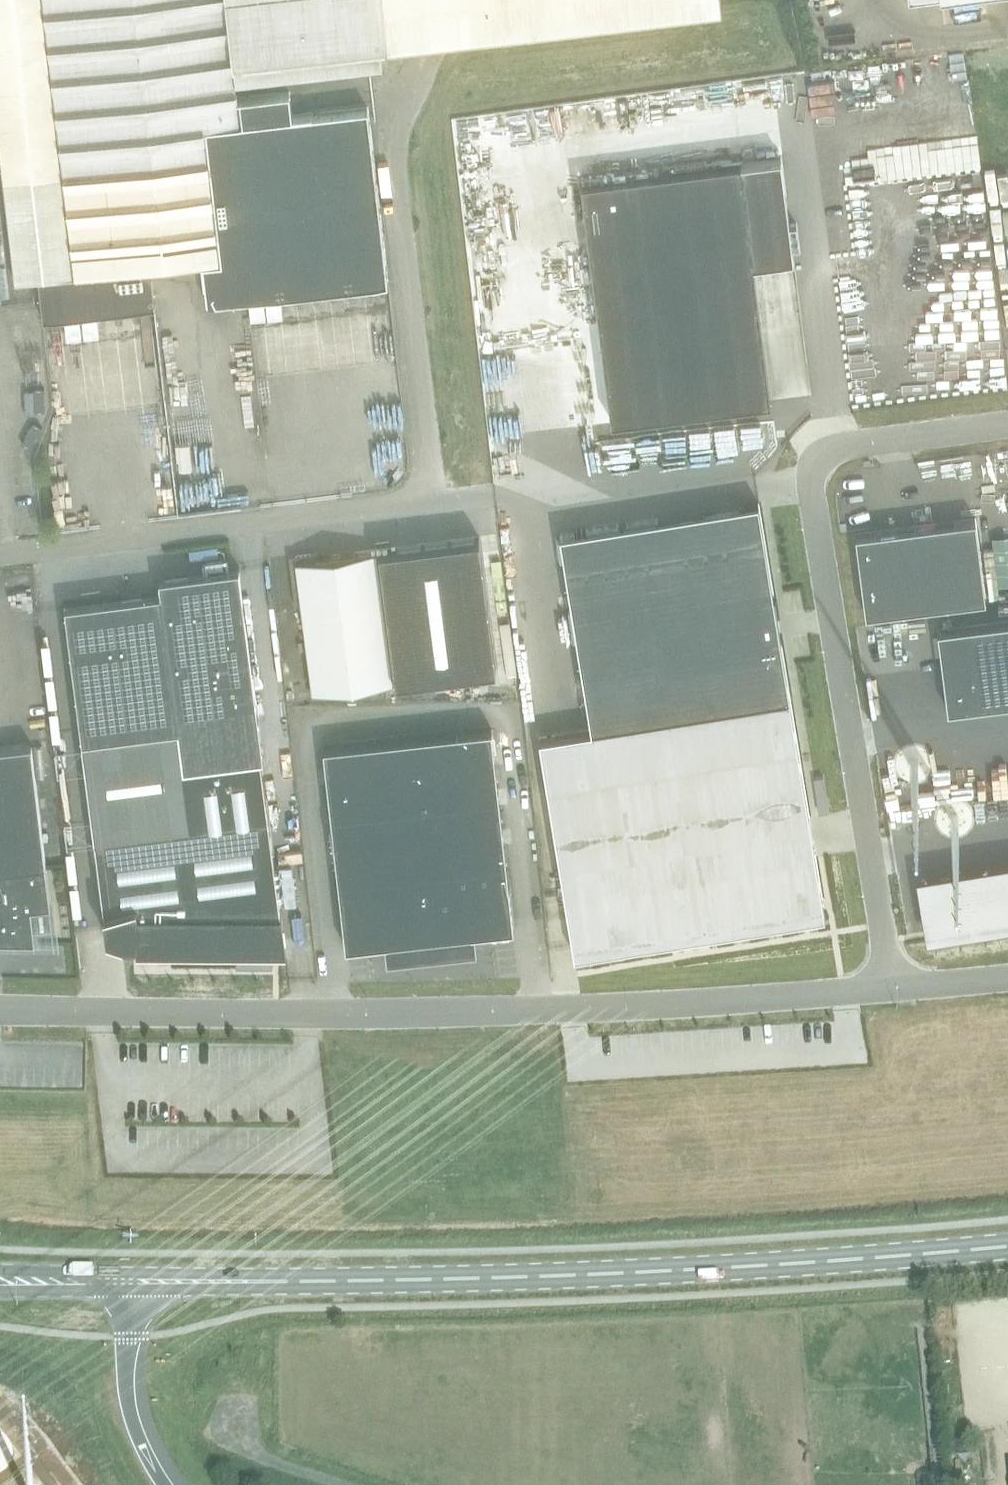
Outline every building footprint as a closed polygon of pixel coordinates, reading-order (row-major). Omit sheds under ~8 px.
[(17,282),(40,280),(44,319),(156,306),(151,267),(202,261),(204,283),(205,282),(207,302),(388,281),(368,107),(313,113),(312,112),(292,115),(290,91),(238,97),(236,79),(382,62),(380,44),(722,5),(722,0),(0,0),(0,137),(17,282)] [(781,156),(581,181),(611,420),(771,400),(753,261),(794,256),(781,156)] [(382,465),(382,474),(403,473),(401,439),(374,440),(376,466),(382,465)] [(976,517),(855,533),(866,612),(986,597),(976,517)] [(317,551),(289,554),(296,605),(301,604),(313,691),(393,681),(496,668),(479,536),(451,539),(435,541),(376,549),(355,552),(331,555),(318,557),(317,551)] [(592,728),(540,736),(575,953),(825,913),(790,696),(764,536),(566,568),(592,728)] [(161,592),(178,727),(193,725),(191,711),(257,702),(239,566),(159,577),(161,592)] [(82,739),(178,727),(161,592),(65,604),(82,739)] [(938,629),(948,709),(1007,701),(1007,620),(938,629)] [(193,725),(178,727),(183,764),(261,754),(261,756),(264,756),(257,702),(191,711),(193,725)] [(178,727),(82,739),(95,837),(191,825),(183,764),(178,727)] [(323,746),(346,946),(514,927),(492,727),(323,746)] [(0,746),(0,938),(35,939),(31,905),(51,903),(32,743),(0,746)] [(191,825),(95,837),(107,934),(123,939),(137,939),(137,945),(286,945),(285,939),(281,910),(278,890),(261,756),(261,754),(183,764),(191,825)]
